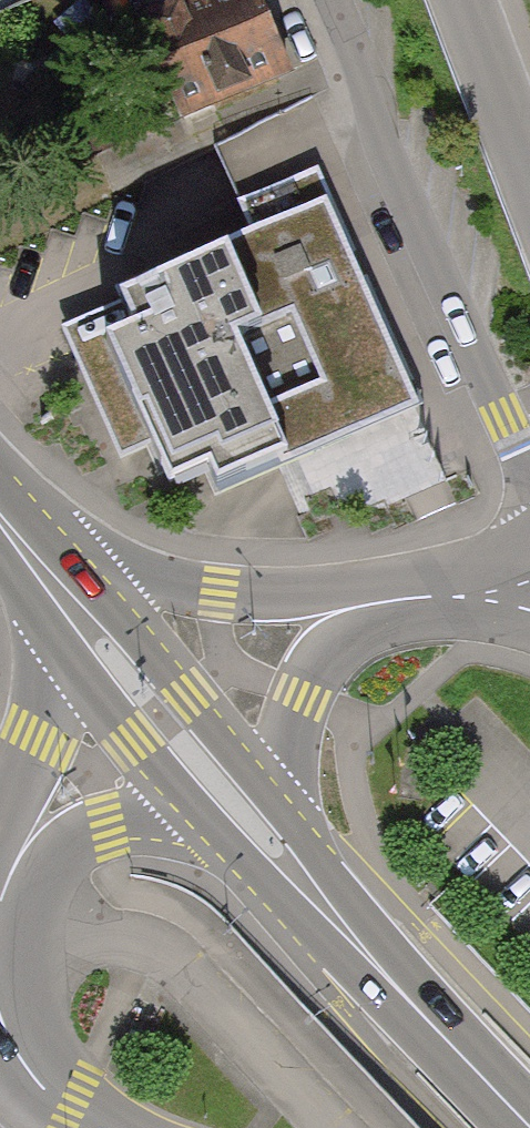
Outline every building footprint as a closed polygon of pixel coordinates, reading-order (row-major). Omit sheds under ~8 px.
[(261,0),(210,0),(130,39),(177,133),(298,74),(261,0)] [(239,192),(301,175),(285,116),(222,134),(239,192)] [(430,436),(322,205),(123,297),(136,326),(95,345),(154,470),(193,452),(211,491),(350,427),(368,465),(430,436)]
